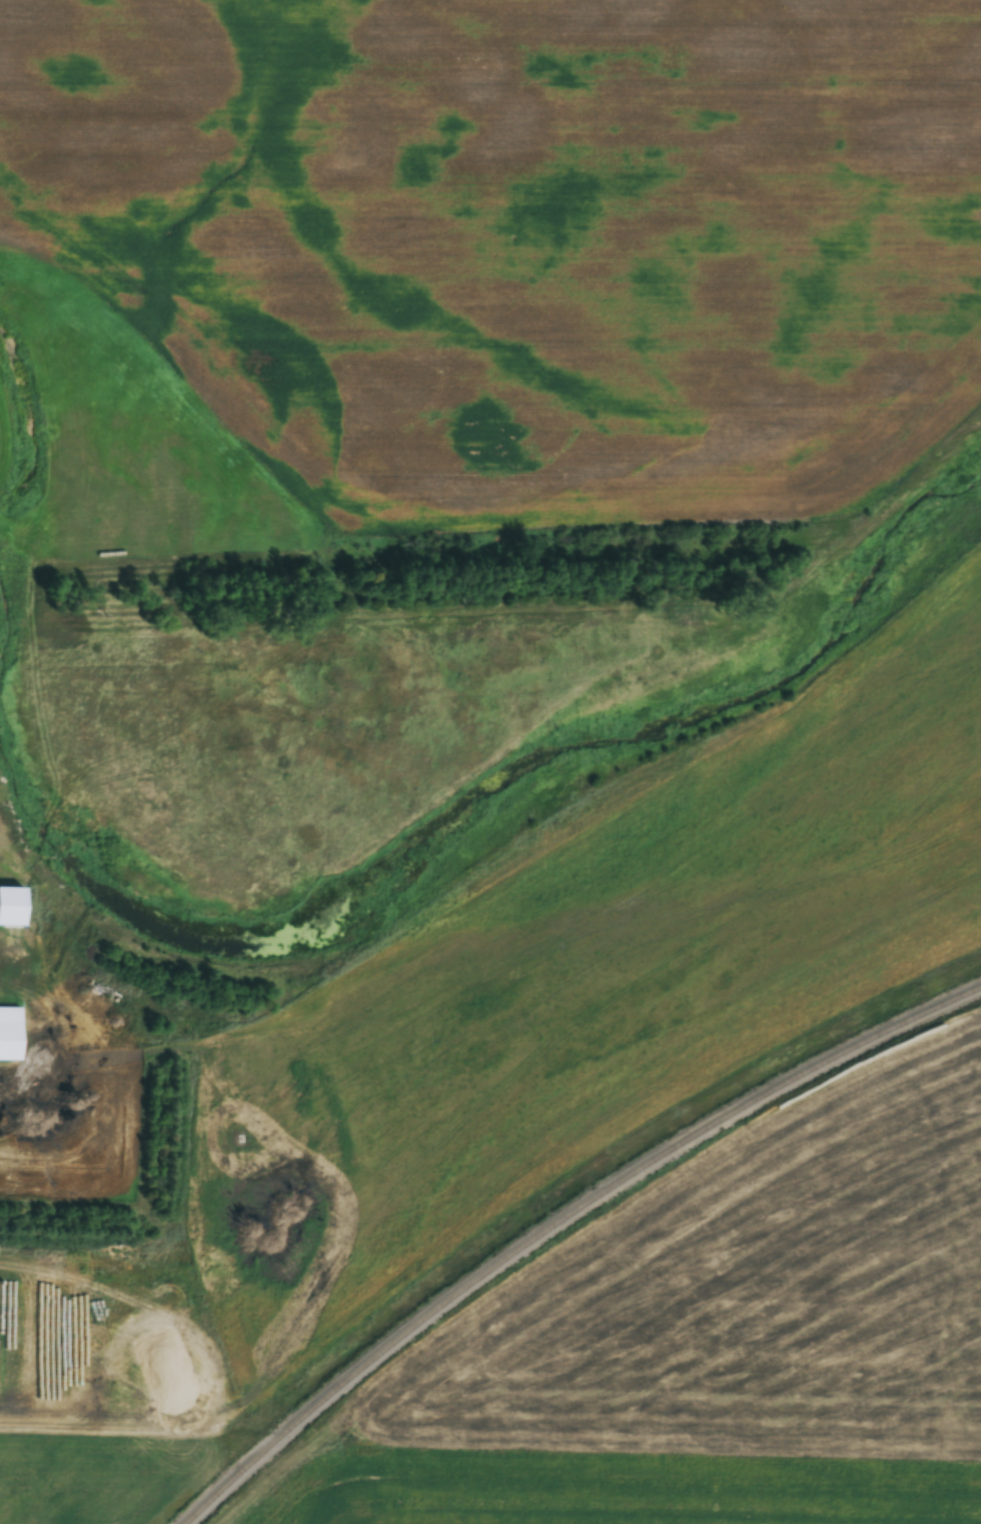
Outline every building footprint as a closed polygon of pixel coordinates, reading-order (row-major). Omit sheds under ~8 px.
[(24,1009),(0,1008),(0,1059),(24,1059),(24,1009)]
